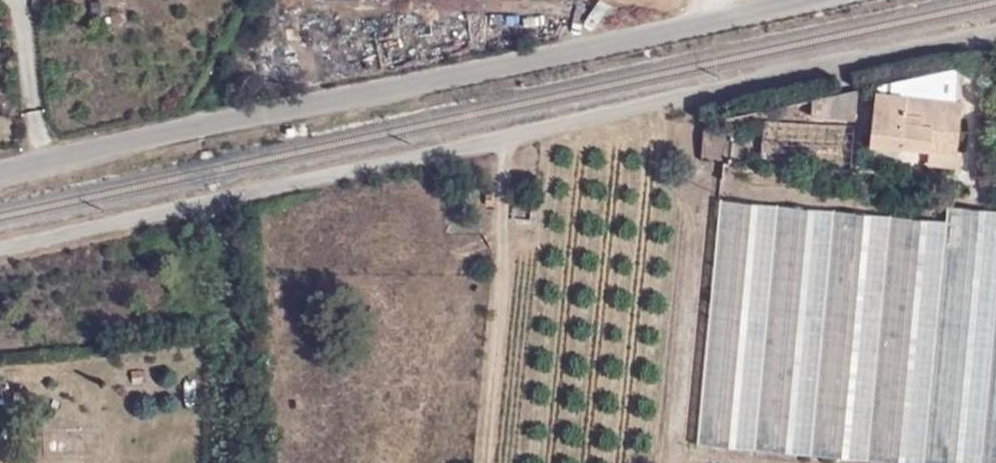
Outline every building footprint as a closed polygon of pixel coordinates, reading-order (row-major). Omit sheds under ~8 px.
[(960,100),(961,68),(904,80),(902,109),(921,111),(919,126),(931,127),(929,150),(931,151),(930,165),(963,168),(964,150),(959,150),(962,101),(960,100)] [(921,111),(902,109),(904,80),(881,85),(877,141),(876,159),(907,162),(908,149),(929,150),(931,127),(919,126),(921,111)] [(806,117),(861,120),(863,87),(808,96),(806,117)] [(707,159),(851,170),(855,127),(714,116),(707,159)] [(946,218),(724,198),(698,442),(942,462),(995,462),(995,210),(948,205),(946,218)]
